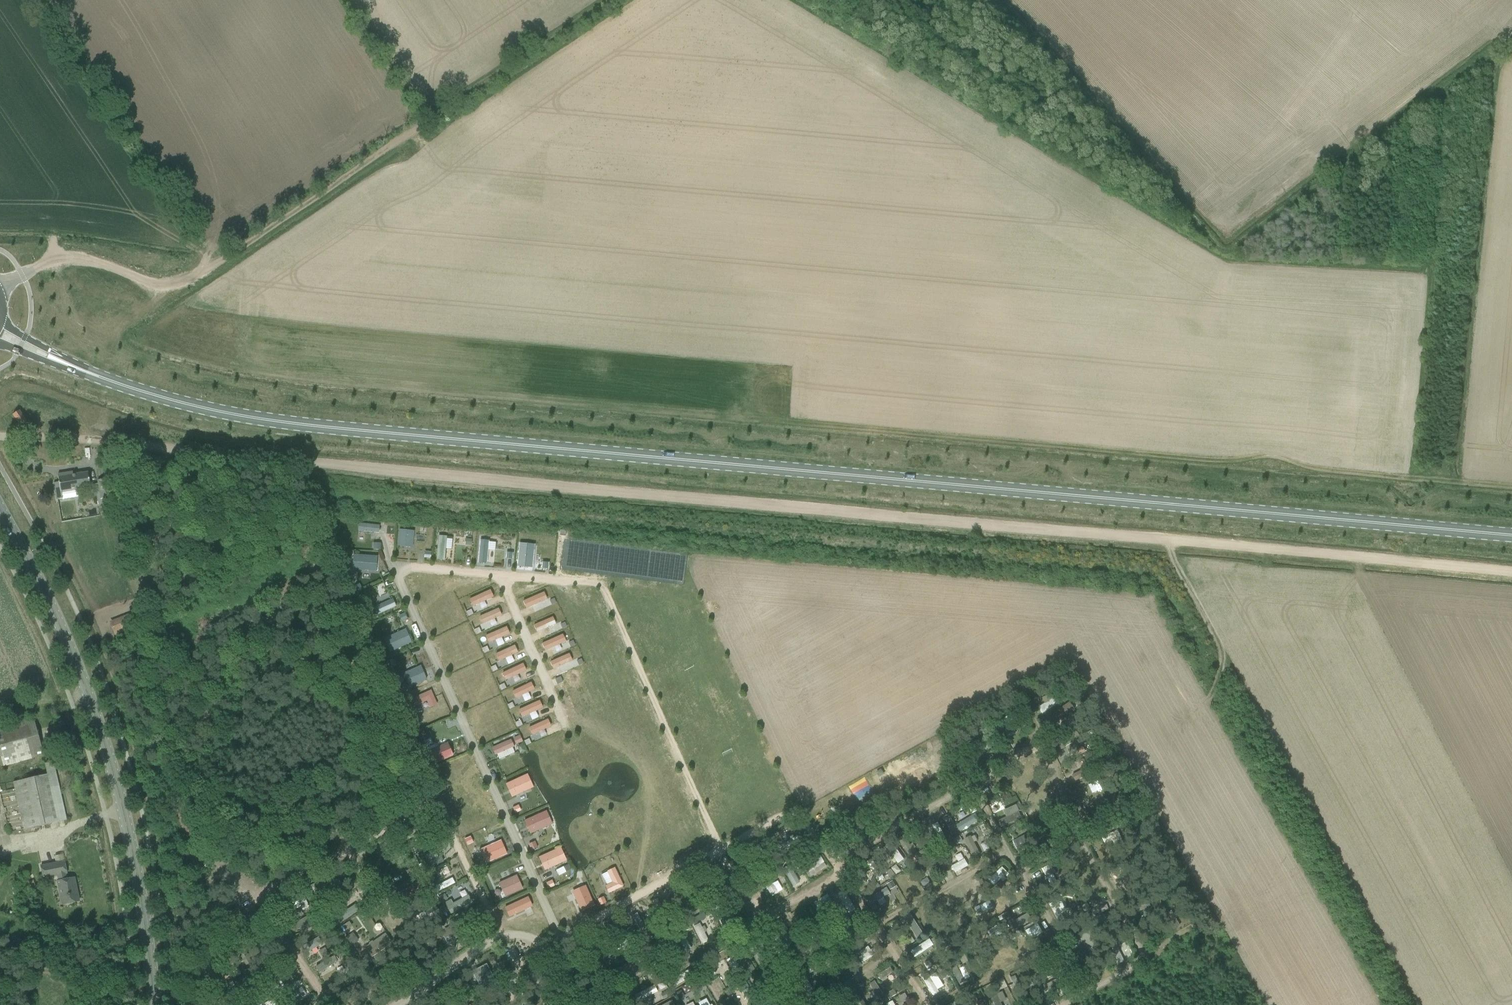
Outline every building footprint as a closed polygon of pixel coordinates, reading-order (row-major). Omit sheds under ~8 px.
[(26,421),(19,410),(12,415),(20,426),(26,421)] [(56,500),(62,499),(61,491),(90,486),(88,472),(67,476),(67,473),(57,474),(59,482),(53,483),(56,500)] [(109,478),(97,480),(100,499),(112,497),(109,478)] [(359,523),(358,531),(378,533),(379,525),(359,523)] [(400,530),(398,543),(411,544),(412,531),(400,530)] [(480,540),(478,562),(486,563),(488,541),(480,540)] [(519,543),(517,566),(532,567),(534,544),(519,543)] [(358,555),(357,570),(375,571),(376,557),(358,555)] [(392,599),(373,608),(376,615),(395,606),(392,599)] [(131,614),(109,622),(115,637),(137,628),(131,614)] [(376,626),(384,623),(383,617),(374,620),(376,626)] [(405,629),(388,637),(394,650),(411,643),(405,629)] [(420,666),(403,673),(409,687),(426,679),(420,666)] [(1033,698),(1040,711),(1051,704),(1044,692),(1033,698)] [(1064,711),(1068,710),(1065,702),(1049,708),(1054,721),(1066,716),(1064,711)] [(1025,704),(1018,708),(1022,715),(1029,711),(1025,704)] [(0,725),(0,758),(2,766),(43,755),(32,716),(0,725)] [(428,731),(422,734),(425,740),(431,737),(428,731)] [(1053,733),(1045,737),(1048,744),(1057,739),(1053,733)] [(519,736),(513,739),(515,745),(522,742),(519,736)] [(513,747),(510,740),(491,748),(495,755),(513,747)] [(447,744),(428,752),(433,764),(452,756),(447,744)] [(1082,747),(1076,750),(1079,755),(1085,752),(1082,747)] [(53,762),(45,764),(47,774),(13,782),(24,829),(66,820),(53,762)] [(1068,780),(1081,774),(1078,766),(1065,772),(1068,780)] [(1015,775),(1019,785),(1030,780),(1025,770),(1015,775)] [(522,777),(505,784),(511,797),(527,790),(522,777)] [(506,813),(513,812),(512,804),(504,805),(506,813)] [(547,826),(541,813),(525,820),(531,834),(547,826)] [(949,814),(943,817),(949,828),(955,825),(949,814)] [(1100,833),(1093,836),(1096,844),(1103,841),(1100,833)] [(443,834),(434,838),(437,843),(445,840),(443,834)] [(960,836),(953,840),(956,845),(963,841),(960,836)] [(500,841),(483,848),(489,861),(506,854),(500,841)] [(534,842),(528,844),(531,850),(536,848),(534,842)] [(882,842),(876,847),(889,864),(896,860),(882,842)] [(555,849),(539,856),(545,870),(561,863),(555,849)] [(925,850),(918,853),(922,860),(929,856),(925,850)] [(810,857),(791,868),(799,880),(817,869),(810,857)] [(942,867),(946,875),(960,867),(955,859),(942,867)] [(64,861),(54,863),(40,866),(43,880),(57,877),(63,904),(79,901),(74,878),(66,879),(65,873),(66,873),(64,861)] [(865,882),(875,877),(867,861),(857,866),(865,882)] [(884,869),(887,875),(894,873),(891,866),(884,869)] [(623,886),(614,868),(607,871),(612,882),(605,886),(609,893),(623,886)] [(344,869),(339,871),(341,877),(347,874),(344,869)] [(484,870),(478,873),(481,879),(487,876),(484,870)] [(881,880),(887,876),(882,870),(877,874),(881,880)] [(521,889),(515,875),(499,882),(505,896),(521,889)] [(539,889),(546,887),(544,879),(537,882),(539,889)] [(761,897),(773,892),(768,882),(757,887),(761,897)] [(1136,885),(1129,890),(1132,895),(1139,890),(1136,885)] [(603,897),(597,900),(600,905),(605,903),(603,897)] [(1086,903),(1081,906),(1084,912),(1089,909),(1086,903)] [(333,905),(328,908),(332,914),(337,910),(333,905)] [(703,912),(696,916),(698,920),(702,920),(703,920),(705,917),(703,912)] [(1007,912),(1001,916),(1004,921),(1011,918),(1007,912)] [(348,922),(342,927),(346,932),(352,928),(348,922)] [(691,924),(685,926),(691,941),(697,939),(691,924)] [(448,945),(458,939),(449,926),(443,929),(444,931),(441,933),(448,945)] [(656,932),(655,933),(656,936),(658,935),(659,937),(665,934),(662,929),(656,932)] [(364,948),(372,957),(391,943),(384,933),(364,948)] [(671,933),(665,936),(669,942),(674,938),(671,933)] [(352,934),(346,938),(352,946),(357,942),(352,934)] [(905,957),(924,949),(921,941),(902,950),(905,957)] [(856,964),(872,952),(868,946),(852,958),(856,964)] [(611,947),(602,947),(602,954),(610,955),(611,947)] [(717,961),(722,973),(739,965),(732,949),(721,953),(723,958),(717,961)] [(364,952),(359,956),(365,964),(370,960),(364,952)] [(485,963),(472,971),(479,985),(493,978),(485,963)] [(955,968),(944,971),(950,989),(961,985),(955,968)] [(868,977),(872,983),(883,976),(879,970),(868,977)] [(579,972),(573,977),(576,981),(583,977),(579,972)] [(731,977),(725,981),(728,986),(734,982),(731,977)] [(530,1000),(534,1004),(541,1004),(546,1000),(532,984),(523,993),(530,1000)] [(668,990),(662,993),(665,998),(670,995),(668,990)] [(680,992),(675,995),(679,1000),(684,997),(680,992)]
